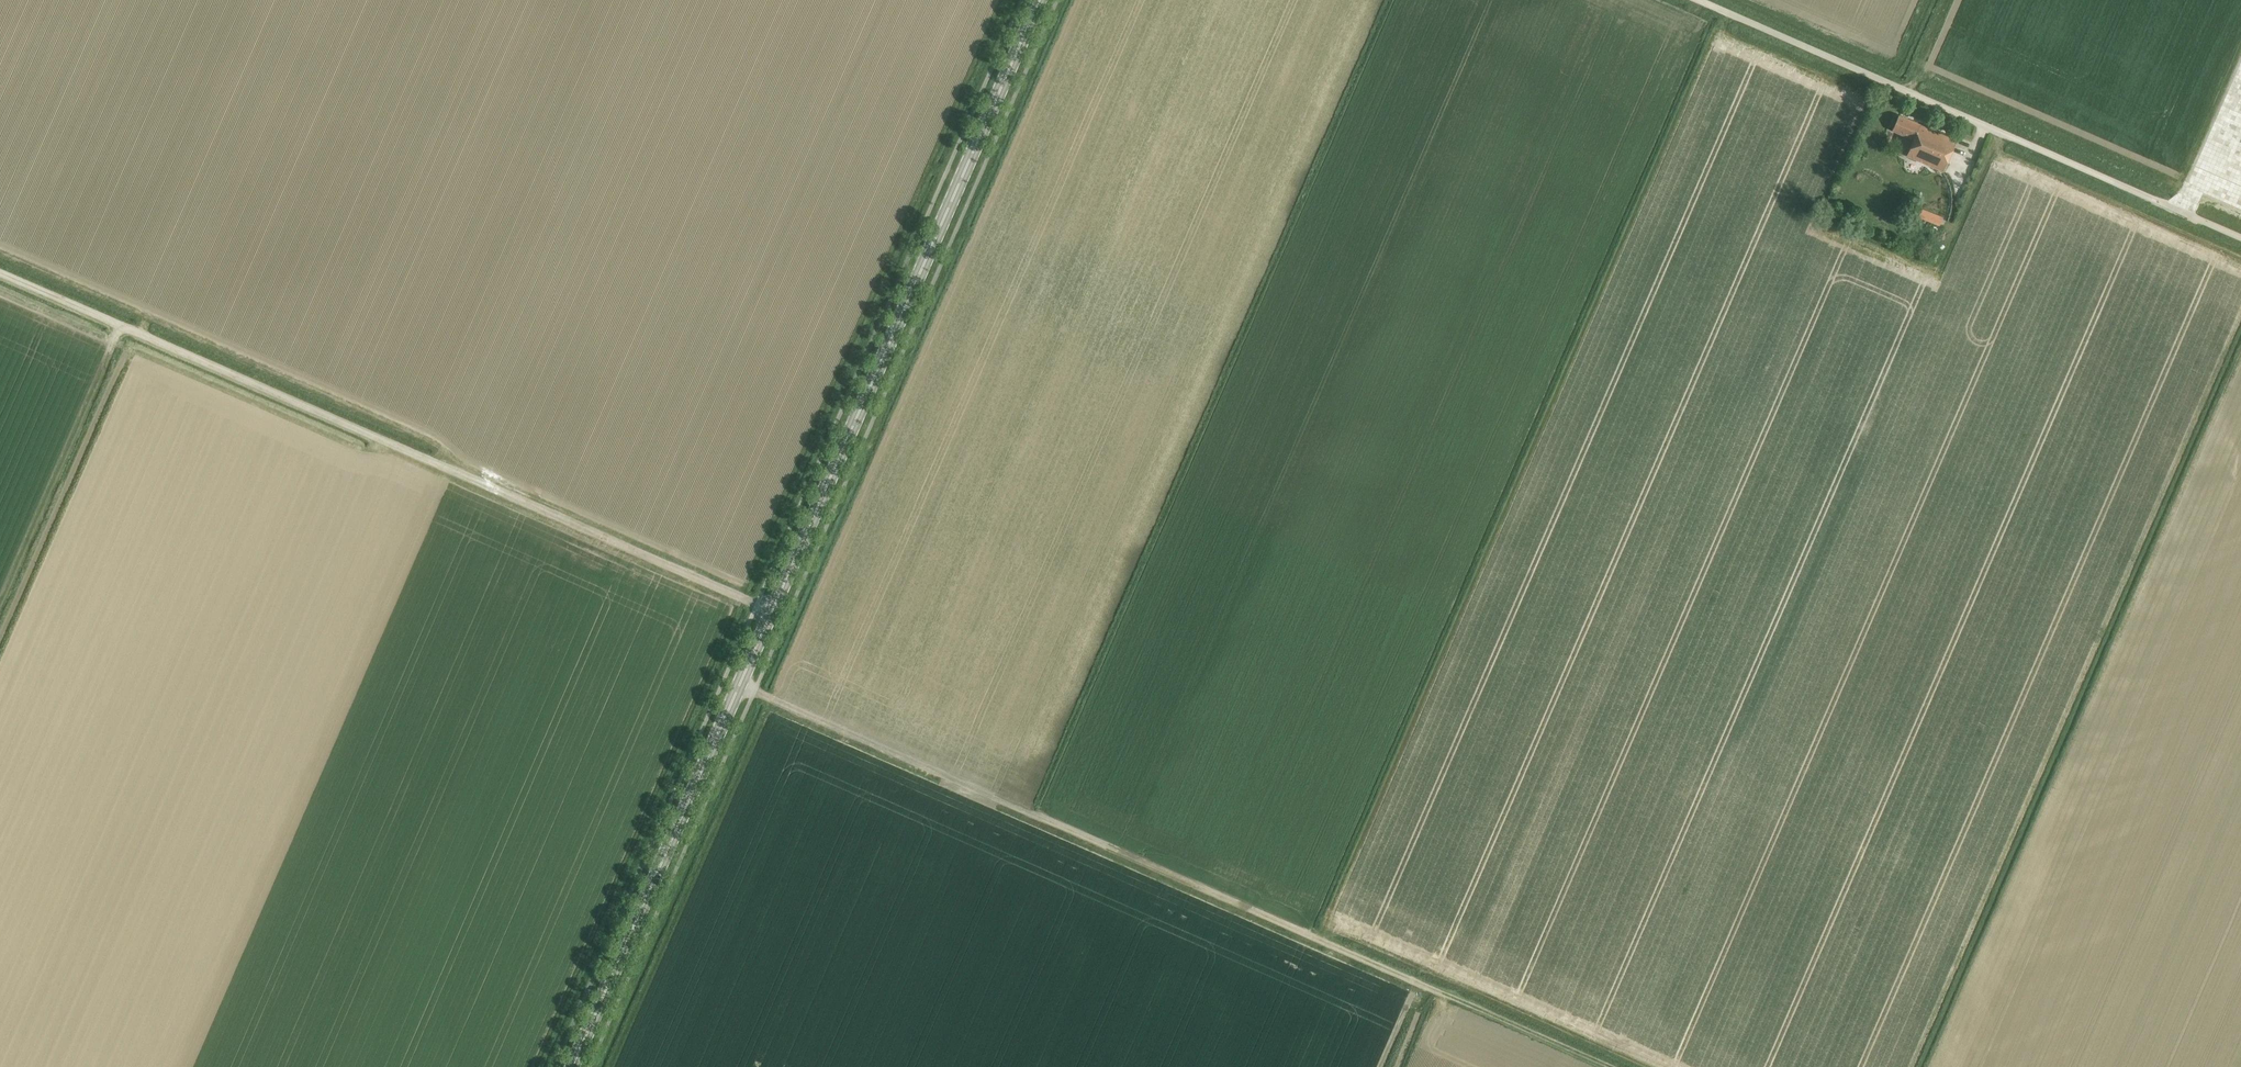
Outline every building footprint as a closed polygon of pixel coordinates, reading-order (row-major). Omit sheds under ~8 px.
[(1899,115),(1895,125),(1892,130),(1914,139),(1907,155),(1943,171),(1957,140),(1899,115)] [(1942,217),(1922,209),(1918,217),(1939,225),(1942,217)] [(723,723),(730,727),(736,713),(729,710),(723,723)] [(1320,926),(1324,928),(1329,918),(1324,916),(1320,926)]
